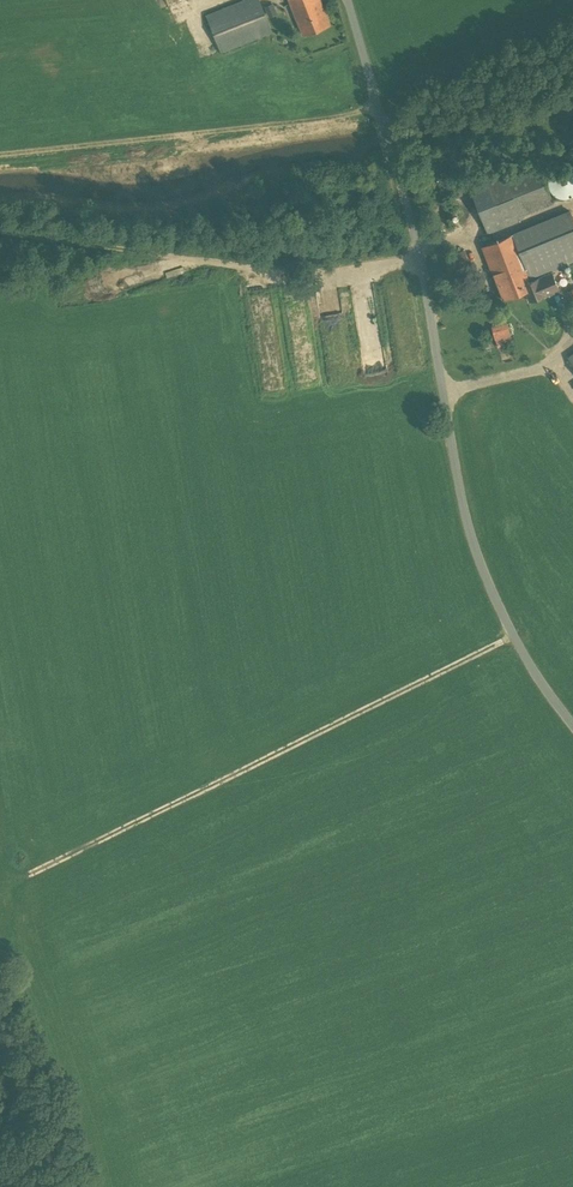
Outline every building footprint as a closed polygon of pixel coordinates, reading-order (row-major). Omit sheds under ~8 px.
[(206,14),(221,53),(273,32),(260,0),(242,0),(206,14)] [(303,35),(330,24),(321,0),(288,0),(303,35)] [(271,15),(279,13),(276,2),(268,4),(271,15)] [(468,182),(486,234),(520,220),(523,215),(554,203),(536,156),(468,182)] [(571,197),(572,196),(572,168),(569,167),(568,166),(565,166),(564,166),(562,166),(560,166),(559,167),(557,168),(554,169),(553,170),(552,171),(551,173),(550,175),(549,177),(548,178),(548,180),(548,181),(548,182),(548,183),(548,184),(548,185),(548,186),(549,187),(549,188),(550,190),(551,191),(552,193),(553,194),(555,195),(556,196),(557,197),(558,197),(560,198),(561,198),(564,198),(567,198),(568,198),(570,197),(571,197)] [(529,278),(572,261),(572,216),(570,209),(511,232),(512,234),(481,246),(488,265),(489,265),(502,300),(525,291),(529,302),(546,295),(546,294),(559,289),(552,271),(539,277),(530,280),(529,278)] [(442,259),(447,274),(460,269),(459,266),(468,264),(464,251),(442,259)] [(512,320),(496,323),(499,345),(516,342),(512,320)]
